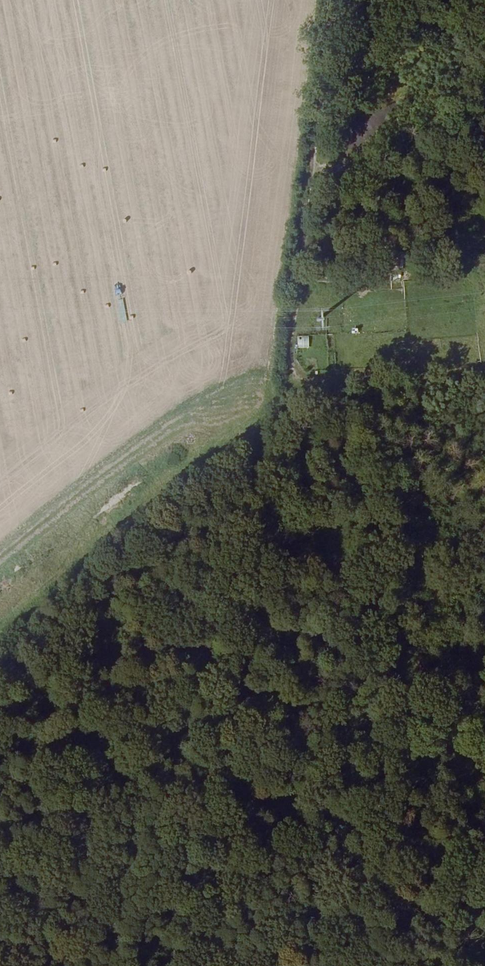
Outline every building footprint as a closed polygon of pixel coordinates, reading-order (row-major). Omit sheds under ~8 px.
[(399,263),(407,264),(408,252),(401,251),(399,263)] [(297,336),(297,348),(309,348),(309,336),(297,336)]
